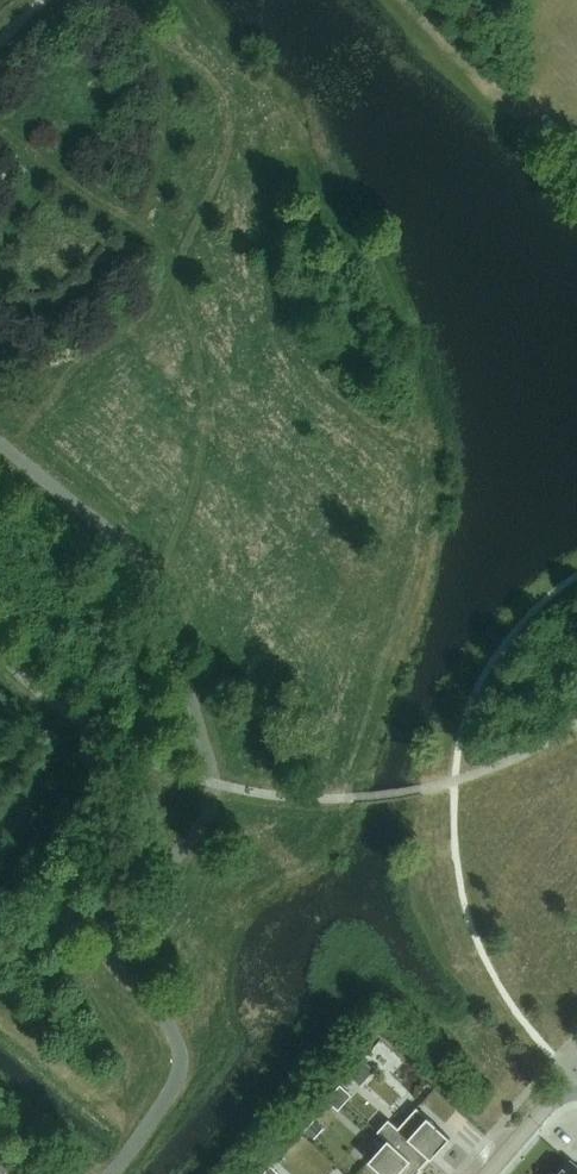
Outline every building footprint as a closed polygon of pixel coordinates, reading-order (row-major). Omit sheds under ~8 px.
[(360,1082),(371,1069),(363,1061),(351,1074),(360,1082)] [(341,1083),(334,1091),(347,1102),(354,1094),(341,1083)] [(340,1110),(347,1102),(334,1091),(327,1099),(340,1110)] [(384,1125),(425,1164),(431,1158),(432,1159),(452,1137),(418,1107),(399,1127),(390,1118),(384,1125)] [(315,1136),(323,1128),(316,1121),(308,1130),(315,1136)] [(425,1164),(384,1125),(379,1131),(388,1140),(370,1160),(385,1173),(418,1173),(423,1169),(422,1168),(425,1164)] [(560,1173),(576,1173),(576,1165),(572,1161),(560,1173)] [(265,1172),(267,1173),(283,1173),(272,1164),(265,1172)]
